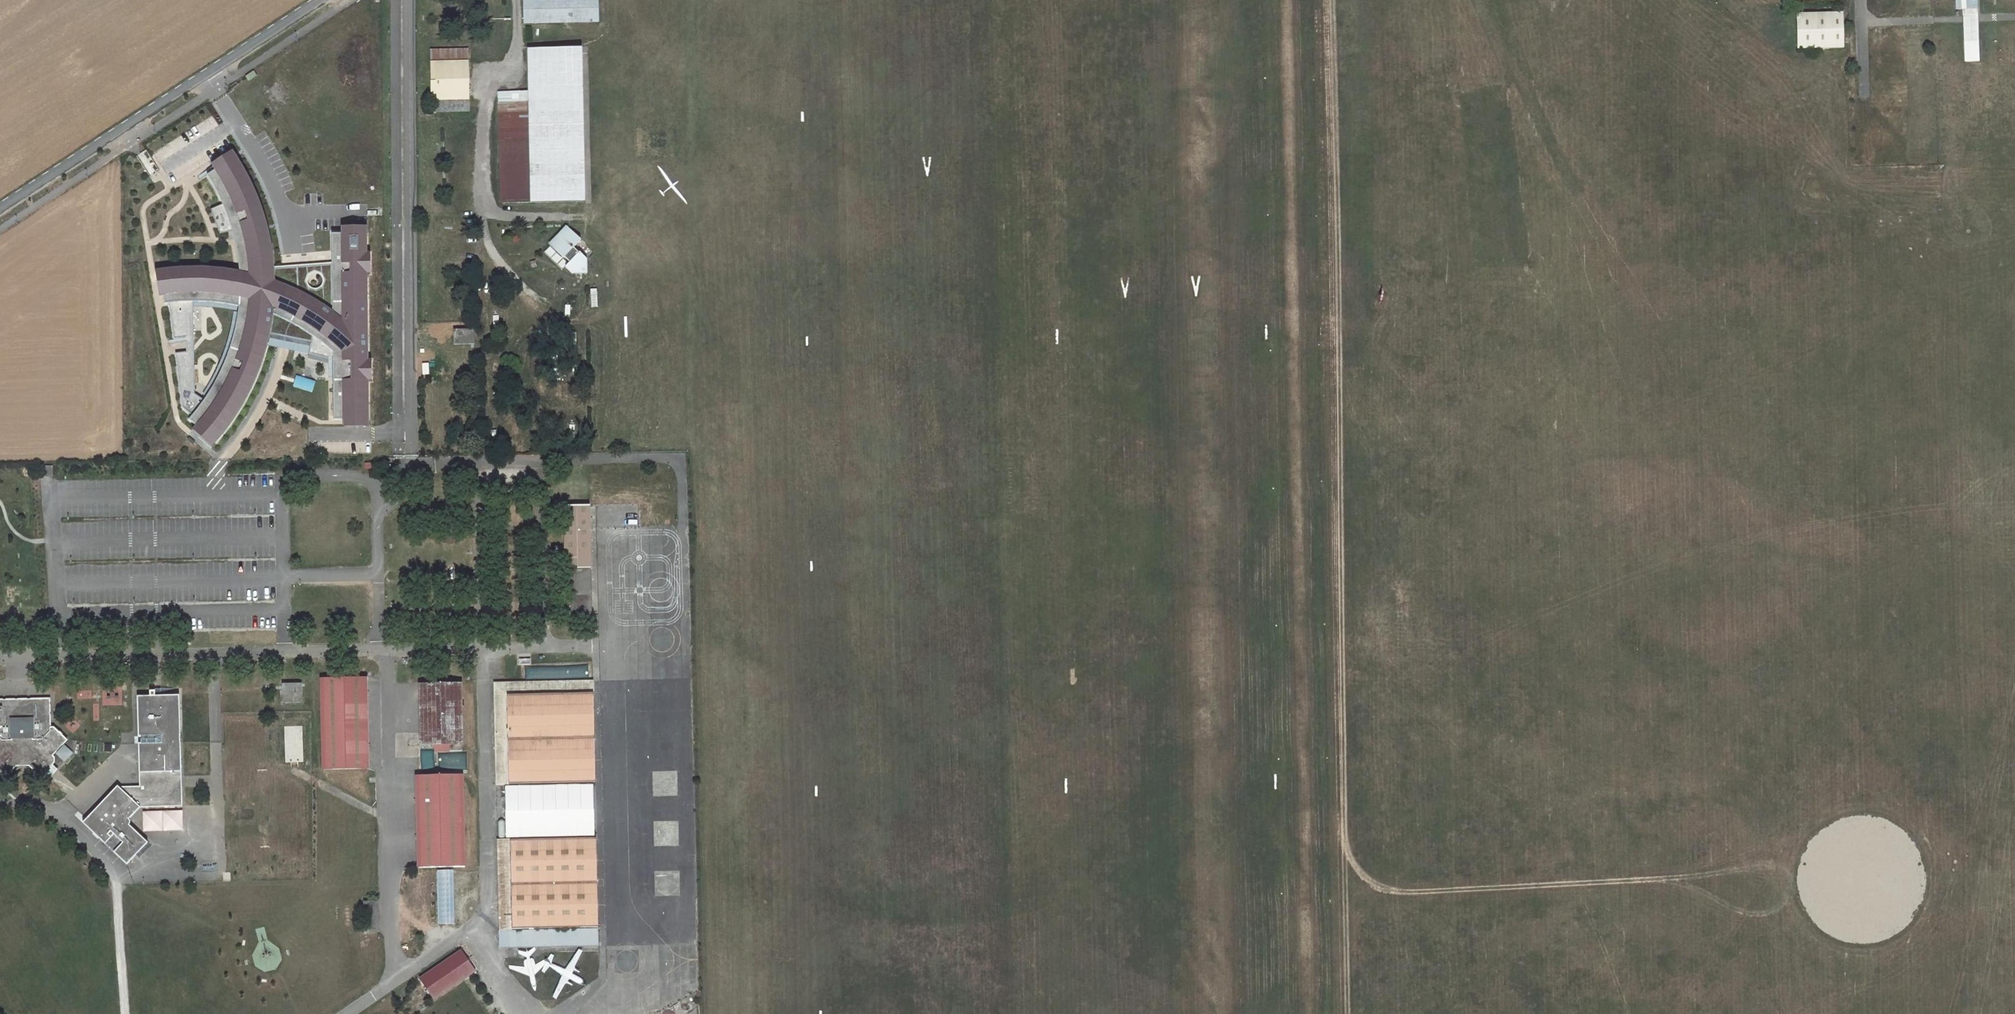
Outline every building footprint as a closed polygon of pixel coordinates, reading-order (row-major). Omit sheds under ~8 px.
[(598,0),(524,0),(524,18),(524,23),(599,21),(598,0)] [(1956,9),(1964,9),(1964,18),(1964,63),(1983,63),(1982,18),(1982,0),(1956,0),(1956,9)] [(1843,12),(1796,14),(1797,48),(1843,47),(1843,12)] [(430,50),(431,110),(468,110),(467,49),(430,50)] [(585,201),(582,49),(528,50),(529,111),(531,202),(585,201)] [(500,203),(531,202),(529,111),(499,112),(500,203)] [(264,211),(231,151),(207,165),(246,269),(160,268),(165,301),(245,306),(242,358),(200,425),(223,440),(264,371),(273,312),(343,352),(344,420),(367,420),(367,233),(337,229),(335,309),(284,282),(264,211)] [(548,243),(563,257),(565,255),(569,260),(564,265),(570,271),(588,270),(587,256),(581,250),(579,252),(573,247),(582,237),(567,224),(548,243)] [(474,343),(474,330),(454,330),(454,344),(474,343)] [(53,476),(53,466),(39,466),(39,476),(53,476)] [(591,504),(565,505),(566,568),(572,568),(573,621),(592,621),(591,504)] [(153,664),(138,665),(138,673),(153,673),(153,664)] [(369,768),(368,678),(322,679),(322,710),(323,768),(367,768),(369,768)] [(599,944),(598,927),(596,838),(594,836),(593,784),(595,781),(593,680),(495,682),(496,783),(504,786),(505,837),(498,840),(500,929),(499,947),(504,964),(536,999),(547,1011),(599,978),(599,944)] [(303,702),(302,683),(284,684),(284,703),(303,702)] [(462,751),(461,684),(420,685),(421,744),(450,744),(450,751),(462,751)] [(118,785),(87,818),(92,823),(95,823),(104,832),(99,837),(101,839),(119,856),(127,864),(148,842),(127,821),(141,807),(183,806),(181,742),(180,695),(159,695),(138,696),(139,736),(142,736),(142,743),(139,743),(140,786),(119,786),(118,785)] [(50,698),(0,699),(0,774),(9,775),(18,766),(29,765),(38,774),(43,774),(45,772),(49,776),(57,768),(53,764),(55,762),(55,760),(55,758),(53,756),(58,752),(60,753),(64,747),(63,746),(65,745),(69,740),(68,739),(54,727),(51,727),(50,698)] [(464,865),(463,775),(416,776),(418,866),(464,865)] [(87,818),(83,821),(99,837),(104,832),(95,823),(92,823),(87,818)] [(455,924),(454,870),(436,870),(437,925),(455,924)] [(477,973),(460,950),(420,978),(434,999),(465,978),(467,981),(477,973)]
